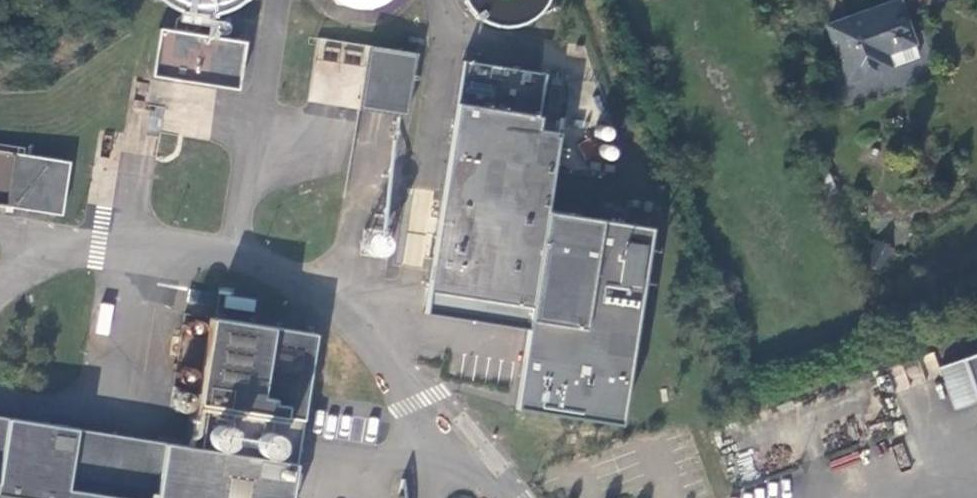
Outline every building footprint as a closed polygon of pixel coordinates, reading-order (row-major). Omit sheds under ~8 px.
[(196,13),(217,12),(237,5),(243,0),(164,0),(175,8),(196,13)] [(380,7),(391,0),(336,0),(337,2),(351,8),(366,10),(380,7)] [(479,18),(492,24),(506,27),(519,25),(533,18),(544,6),(547,0),(465,0),(470,8),(479,18)] [(845,79),(885,65),(885,68),(890,66),(882,44),(904,36),(908,46),(913,44),(897,0),(896,0),(826,24),(845,79)] [(369,42),(358,105),(407,114),(420,40),(410,38),(408,48),(369,42)] [(569,74),(464,56),(424,310),(525,326),(513,403),(619,421),(649,225),(548,206),(569,74)] [(61,215),(69,162),(0,151),(0,206),(61,215)] [(319,333),(211,316),(191,444),(0,415),(0,497),(293,497),(319,333)] [(955,362),(971,405),(976,424),(976,355),(955,362)] [(948,413),(971,405),(955,362),(932,371),(948,413)]
